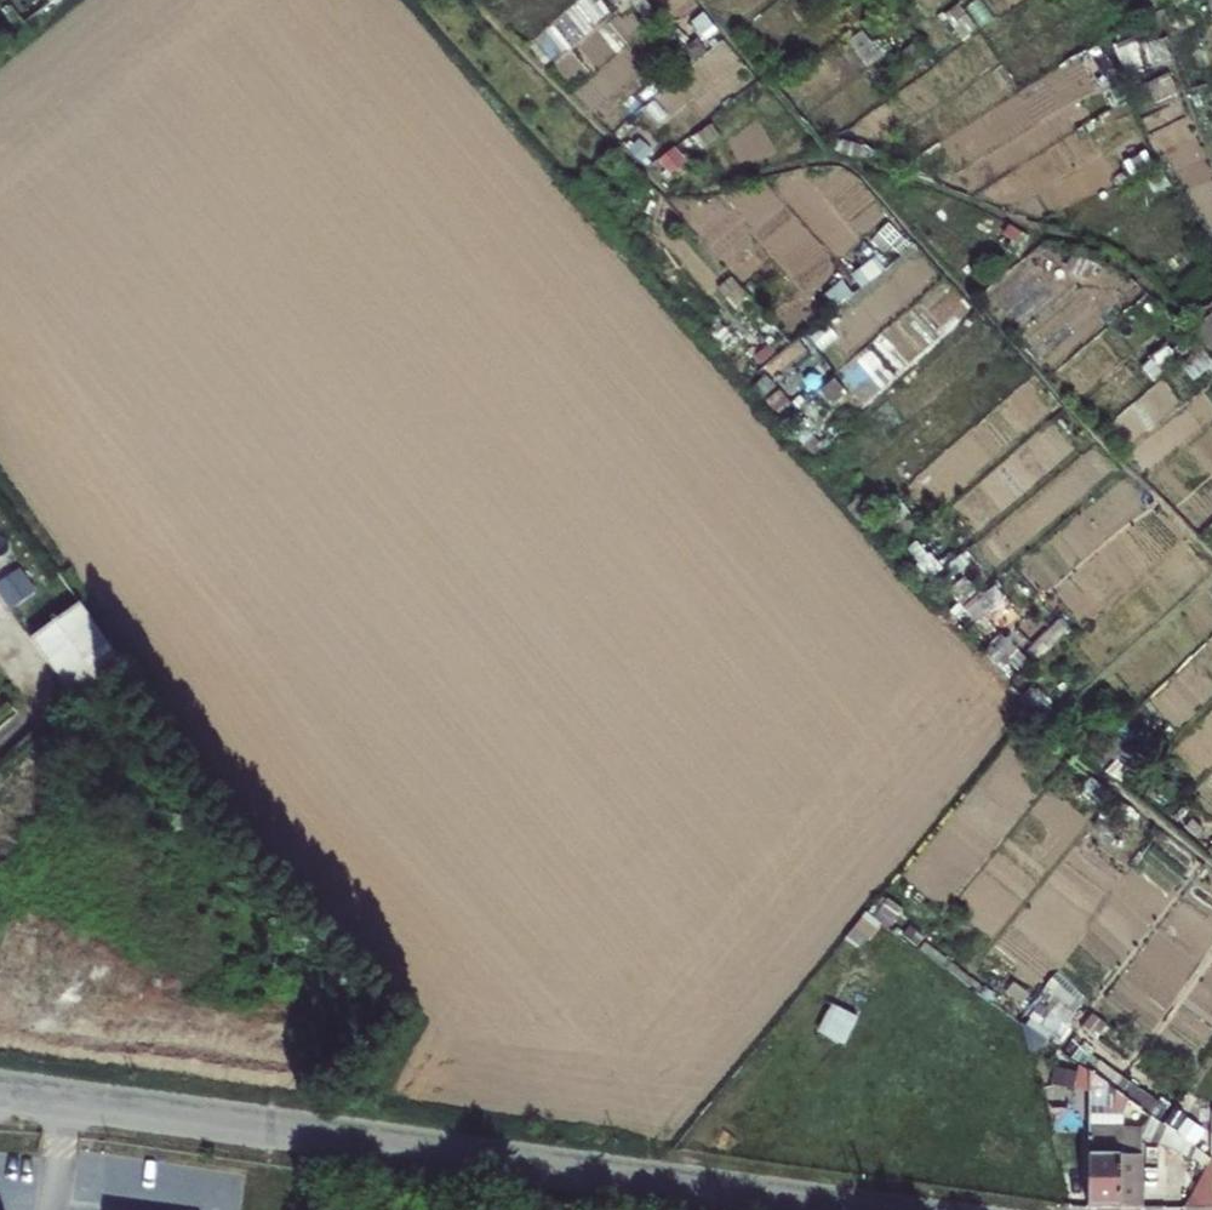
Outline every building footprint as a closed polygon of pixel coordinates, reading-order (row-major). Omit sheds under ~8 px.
[(616,58),(620,62),(602,79),(616,93),(666,45),(649,27),(616,58)] [(862,293),(838,311),(848,325),(873,307),(862,293)] [(25,587),(0,604),(13,623),(37,606),(25,587)] [(128,682),(83,618),(33,652),(77,716),(128,682)] [(852,947),(813,1033),(845,1048),(884,961),(852,947)] [(1085,1209),(1138,1209),(1137,1157),(1137,1123),(1203,1169),(1210,1158),(1162,1125),(1138,1109),(1085,1072),(1086,1114),(1086,1133),(1085,1209)] [(1210,1158),(1203,1169),(1180,1209),(1211,1209),(1211,1155),(1210,1158)]
